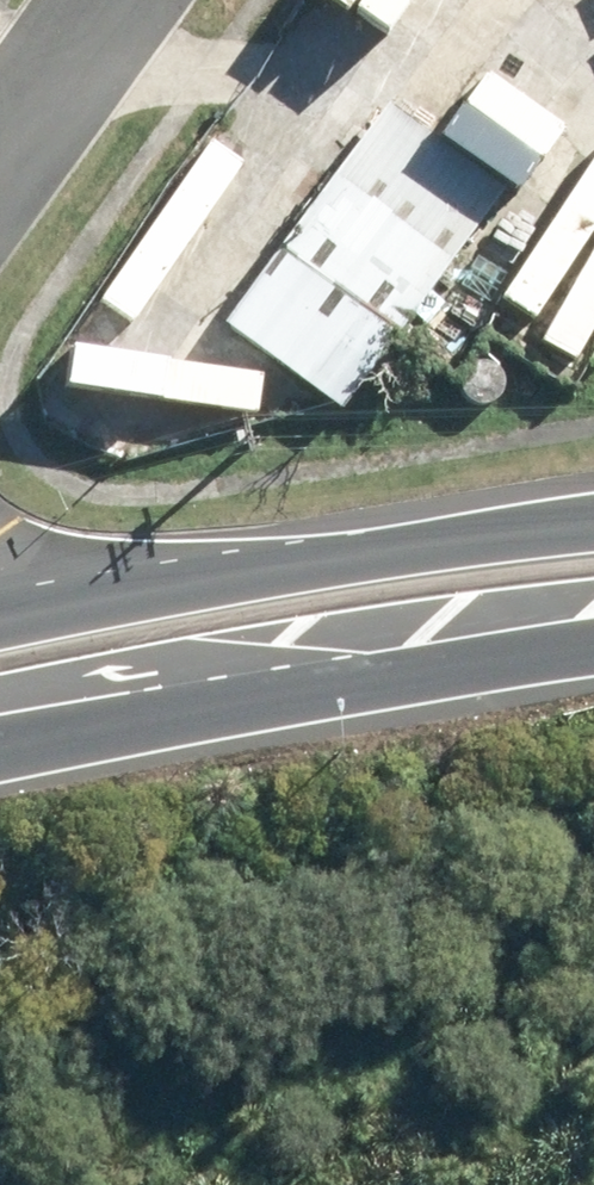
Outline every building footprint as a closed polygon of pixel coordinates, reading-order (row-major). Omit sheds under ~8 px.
[(511,184),(394,100),(231,324),(348,409),(511,184)] [(552,134),(497,213),(576,268),(593,242),(593,163),(552,134)]
